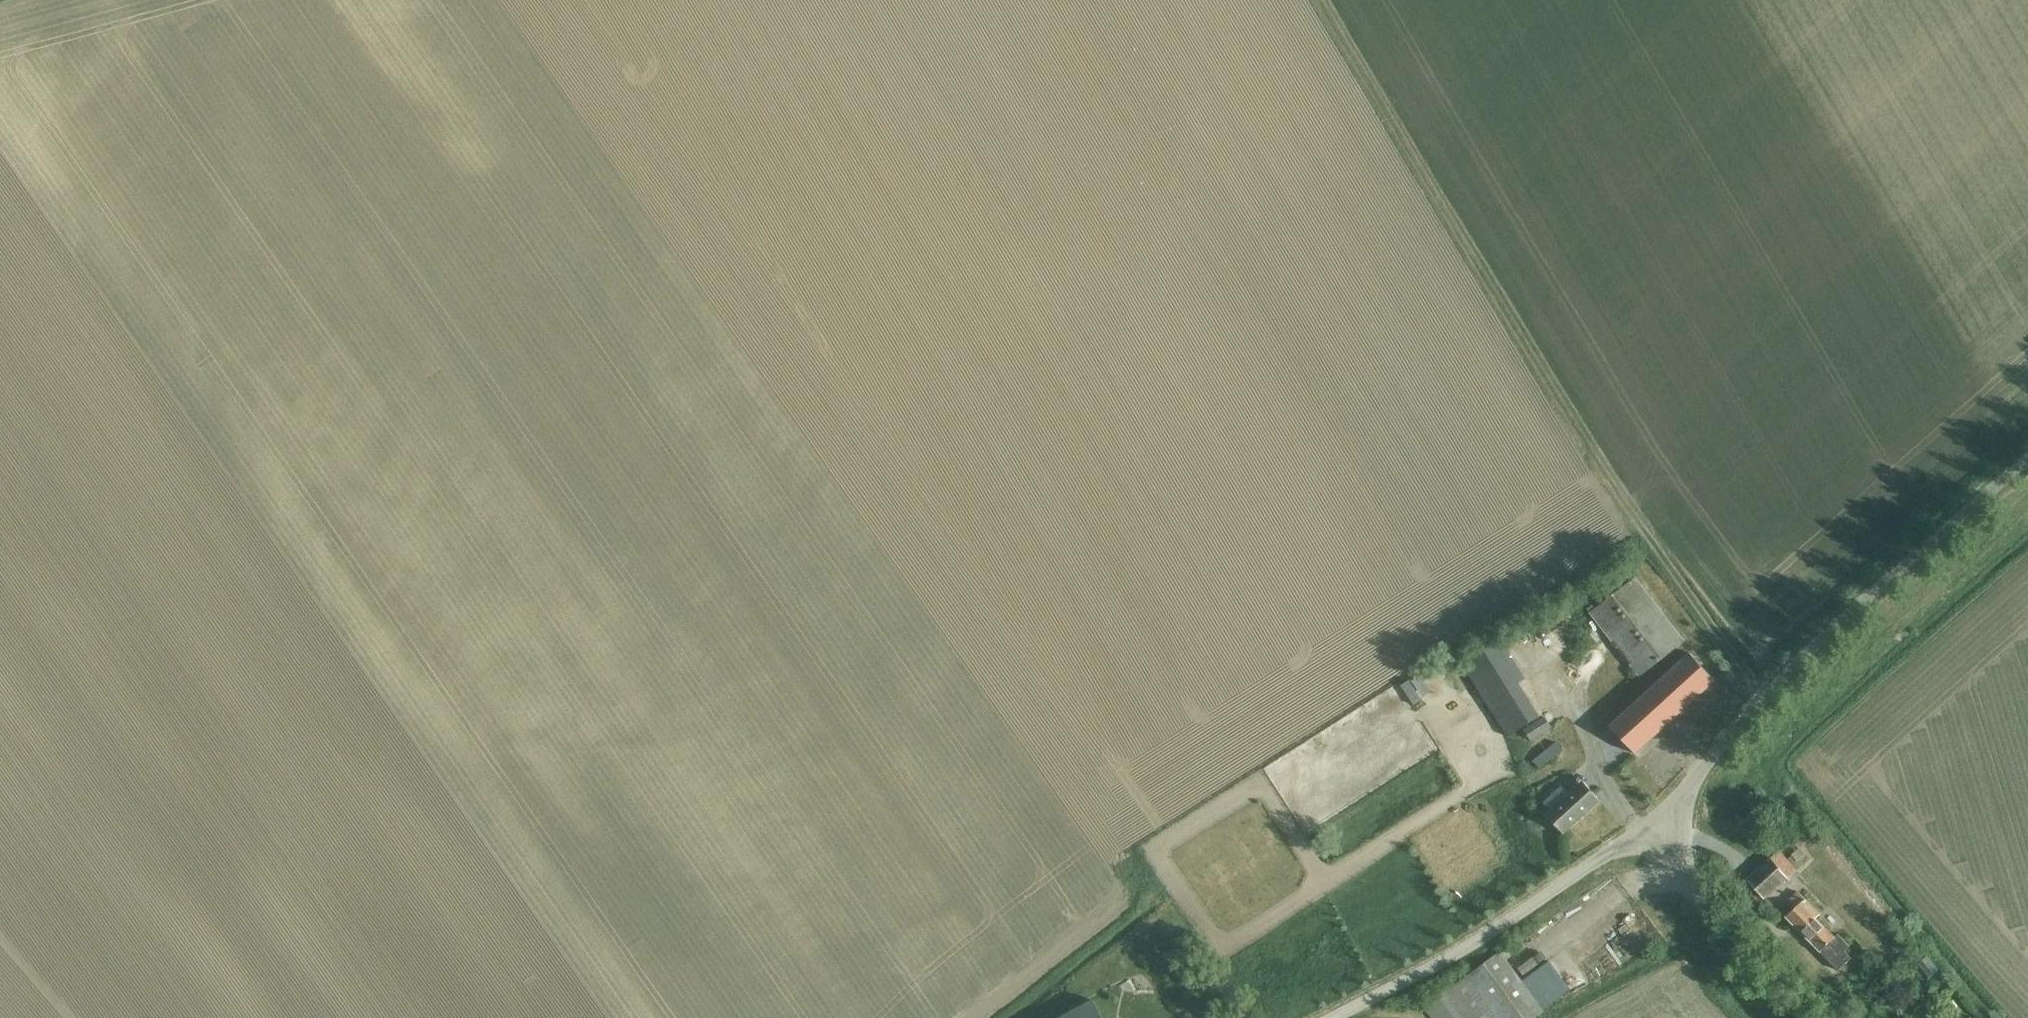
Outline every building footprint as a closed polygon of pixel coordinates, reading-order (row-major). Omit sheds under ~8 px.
[(1638,678),(1682,644),(1634,581),(1590,616),(1638,678)] [(1548,664),(1541,645),(1549,642),(1543,627),(1528,632),(1527,629),(1506,636),(1519,674),(1548,664)] [(1516,684),(1522,680),(1498,642),(1460,666),(1505,738),(1537,717),(1516,684)] [(1690,653),(1611,726),(1636,754),(1716,681),(1690,653)] [(1528,742),(1548,729),(1542,718),(1521,731),(1528,742)] [(1537,770),(1560,751),(1555,744),(1532,763),(1537,770)] [(1563,786),(1544,802),(1551,811),(1546,815),(1563,834),(1600,800),(1582,780),(1579,782),(1582,785),(1571,795),(1563,786)] [(1764,902),(1797,874),(1780,854),(1747,882),(1764,902)] [(1798,896),(1788,905),(1795,912),(1786,920),(1840,973),(1849,963),(1843,956),(1848,950),(1837,938),(1833,941),(1815,923),(1819,919),(1798,896)] [(1426,1011),(1432,1017),(1539,1017),(1544,1015),(1500,956),(1445,997),(1426,1011)] [(1927,956),(1918,963),(1929,978),(1938,971),(1927,956)] [(1542,1003),(1558,993),(1544,971),(1528,981),(1542,1003)] [(1089,1004),(1062,1017),(1097,1017),(1089,1004)]
